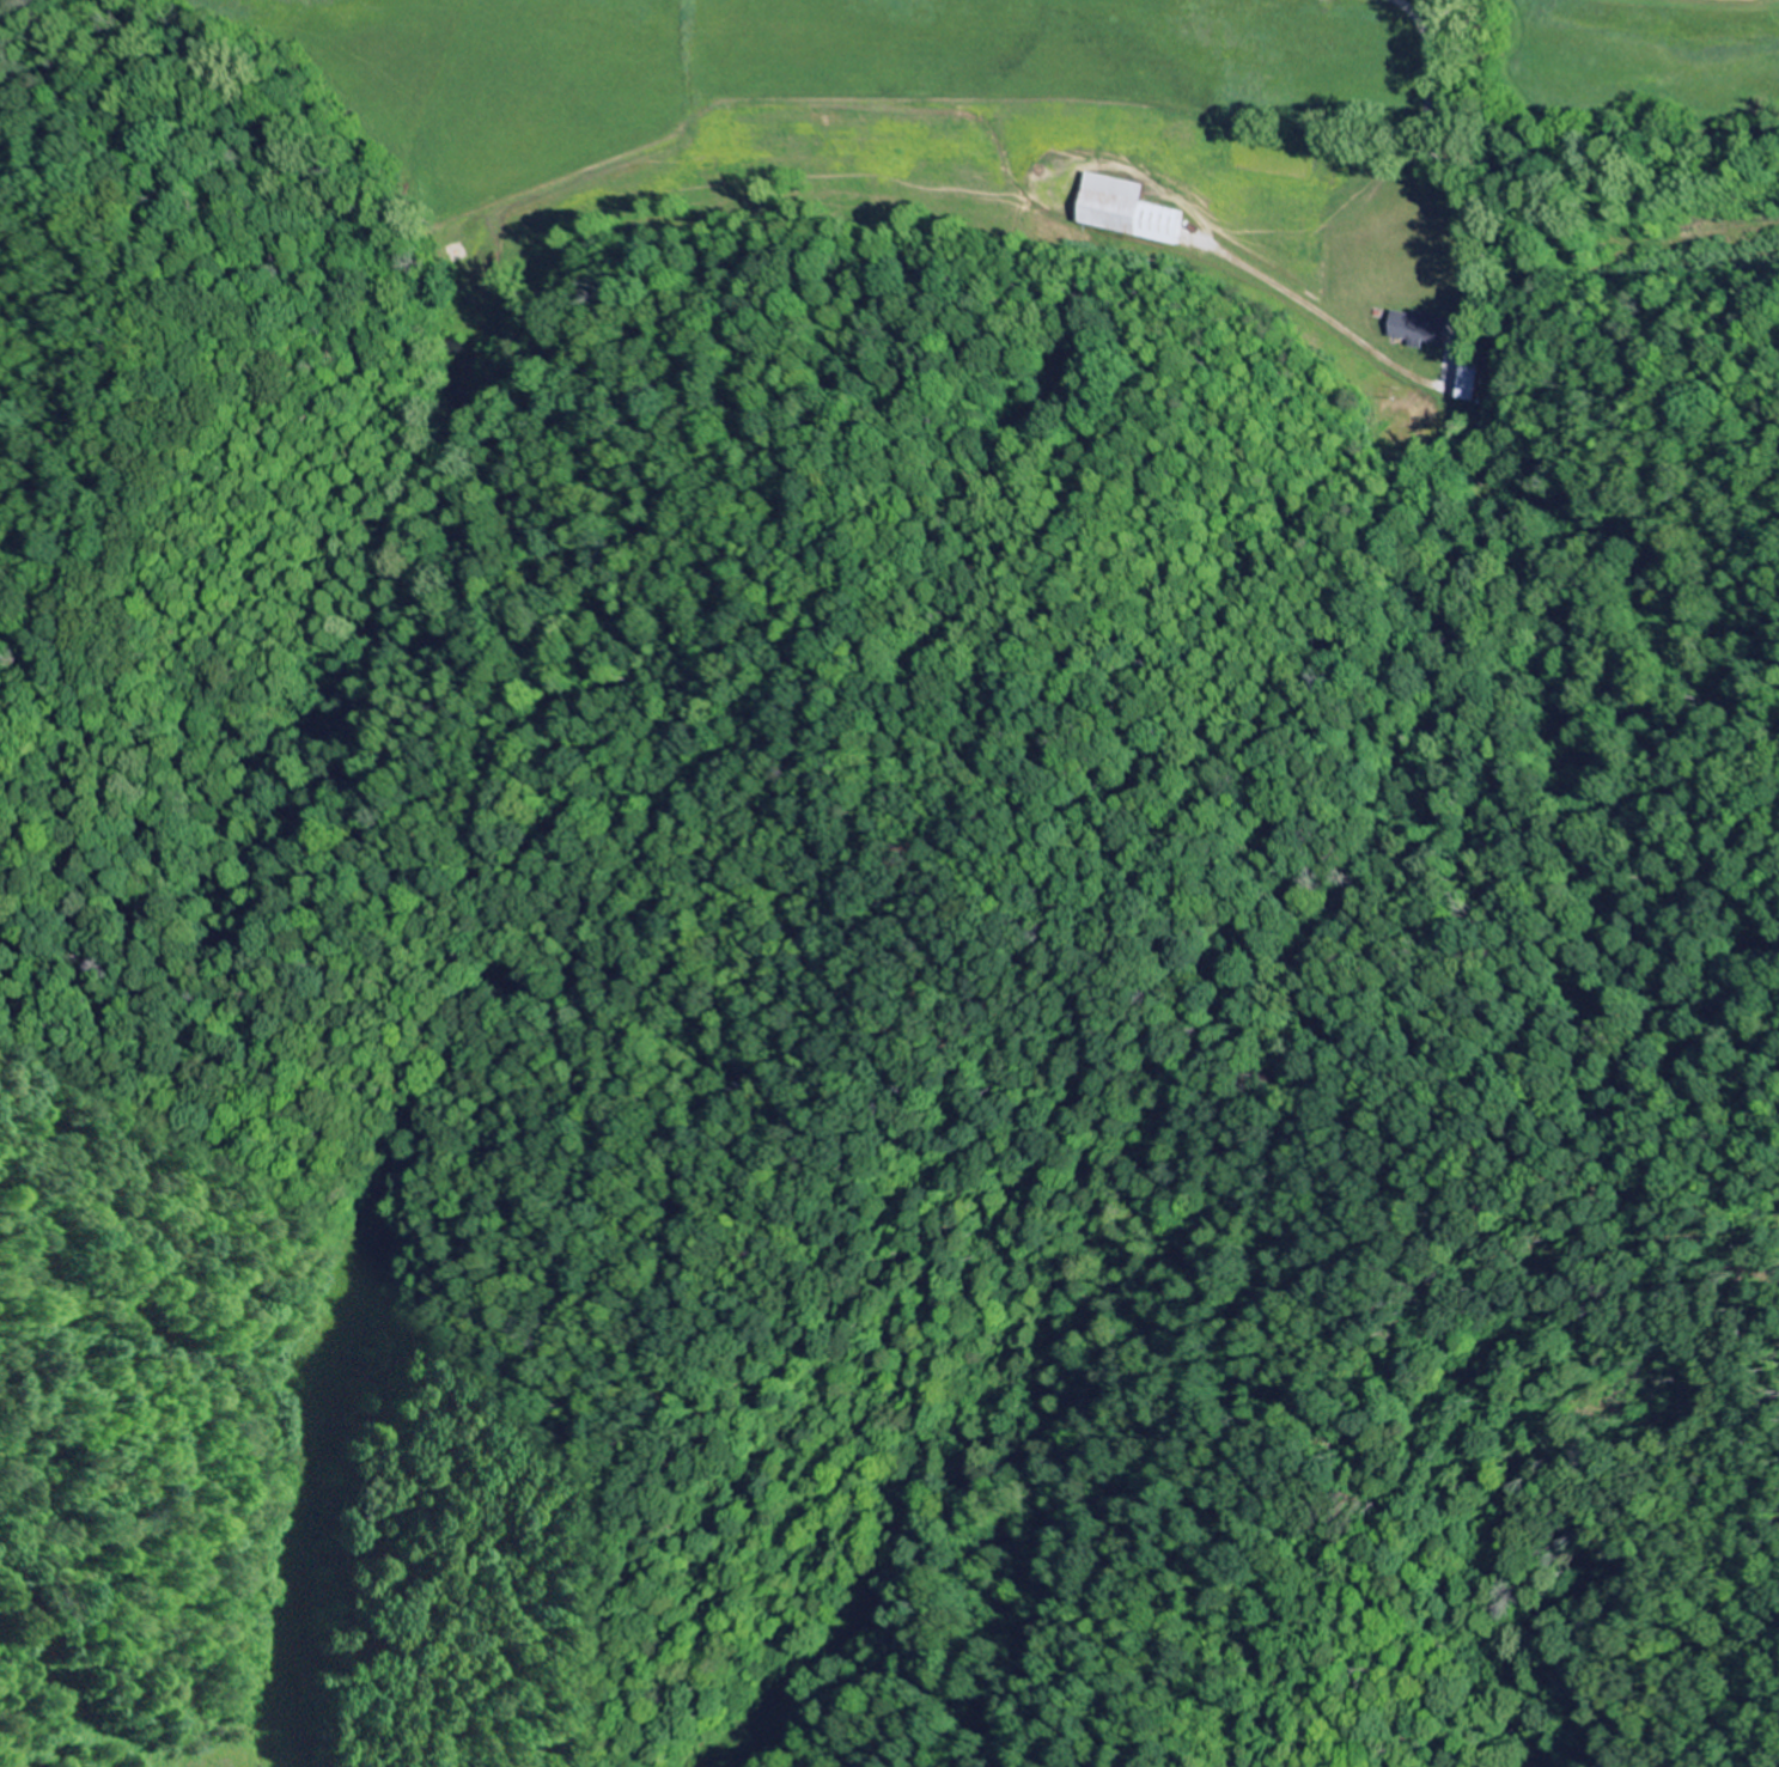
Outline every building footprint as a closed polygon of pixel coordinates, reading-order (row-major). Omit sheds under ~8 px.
[(1183,210),(1143,202),(1146,183),(1088,172),(1078,226),(1176,244),(1183,210)] [(1446,347),(1450,316),(1412,311),(1412,313),(1391,310),(1387,337),(1406,339),(1405,346),(1419,348),(1420,343),(1446,347)]
